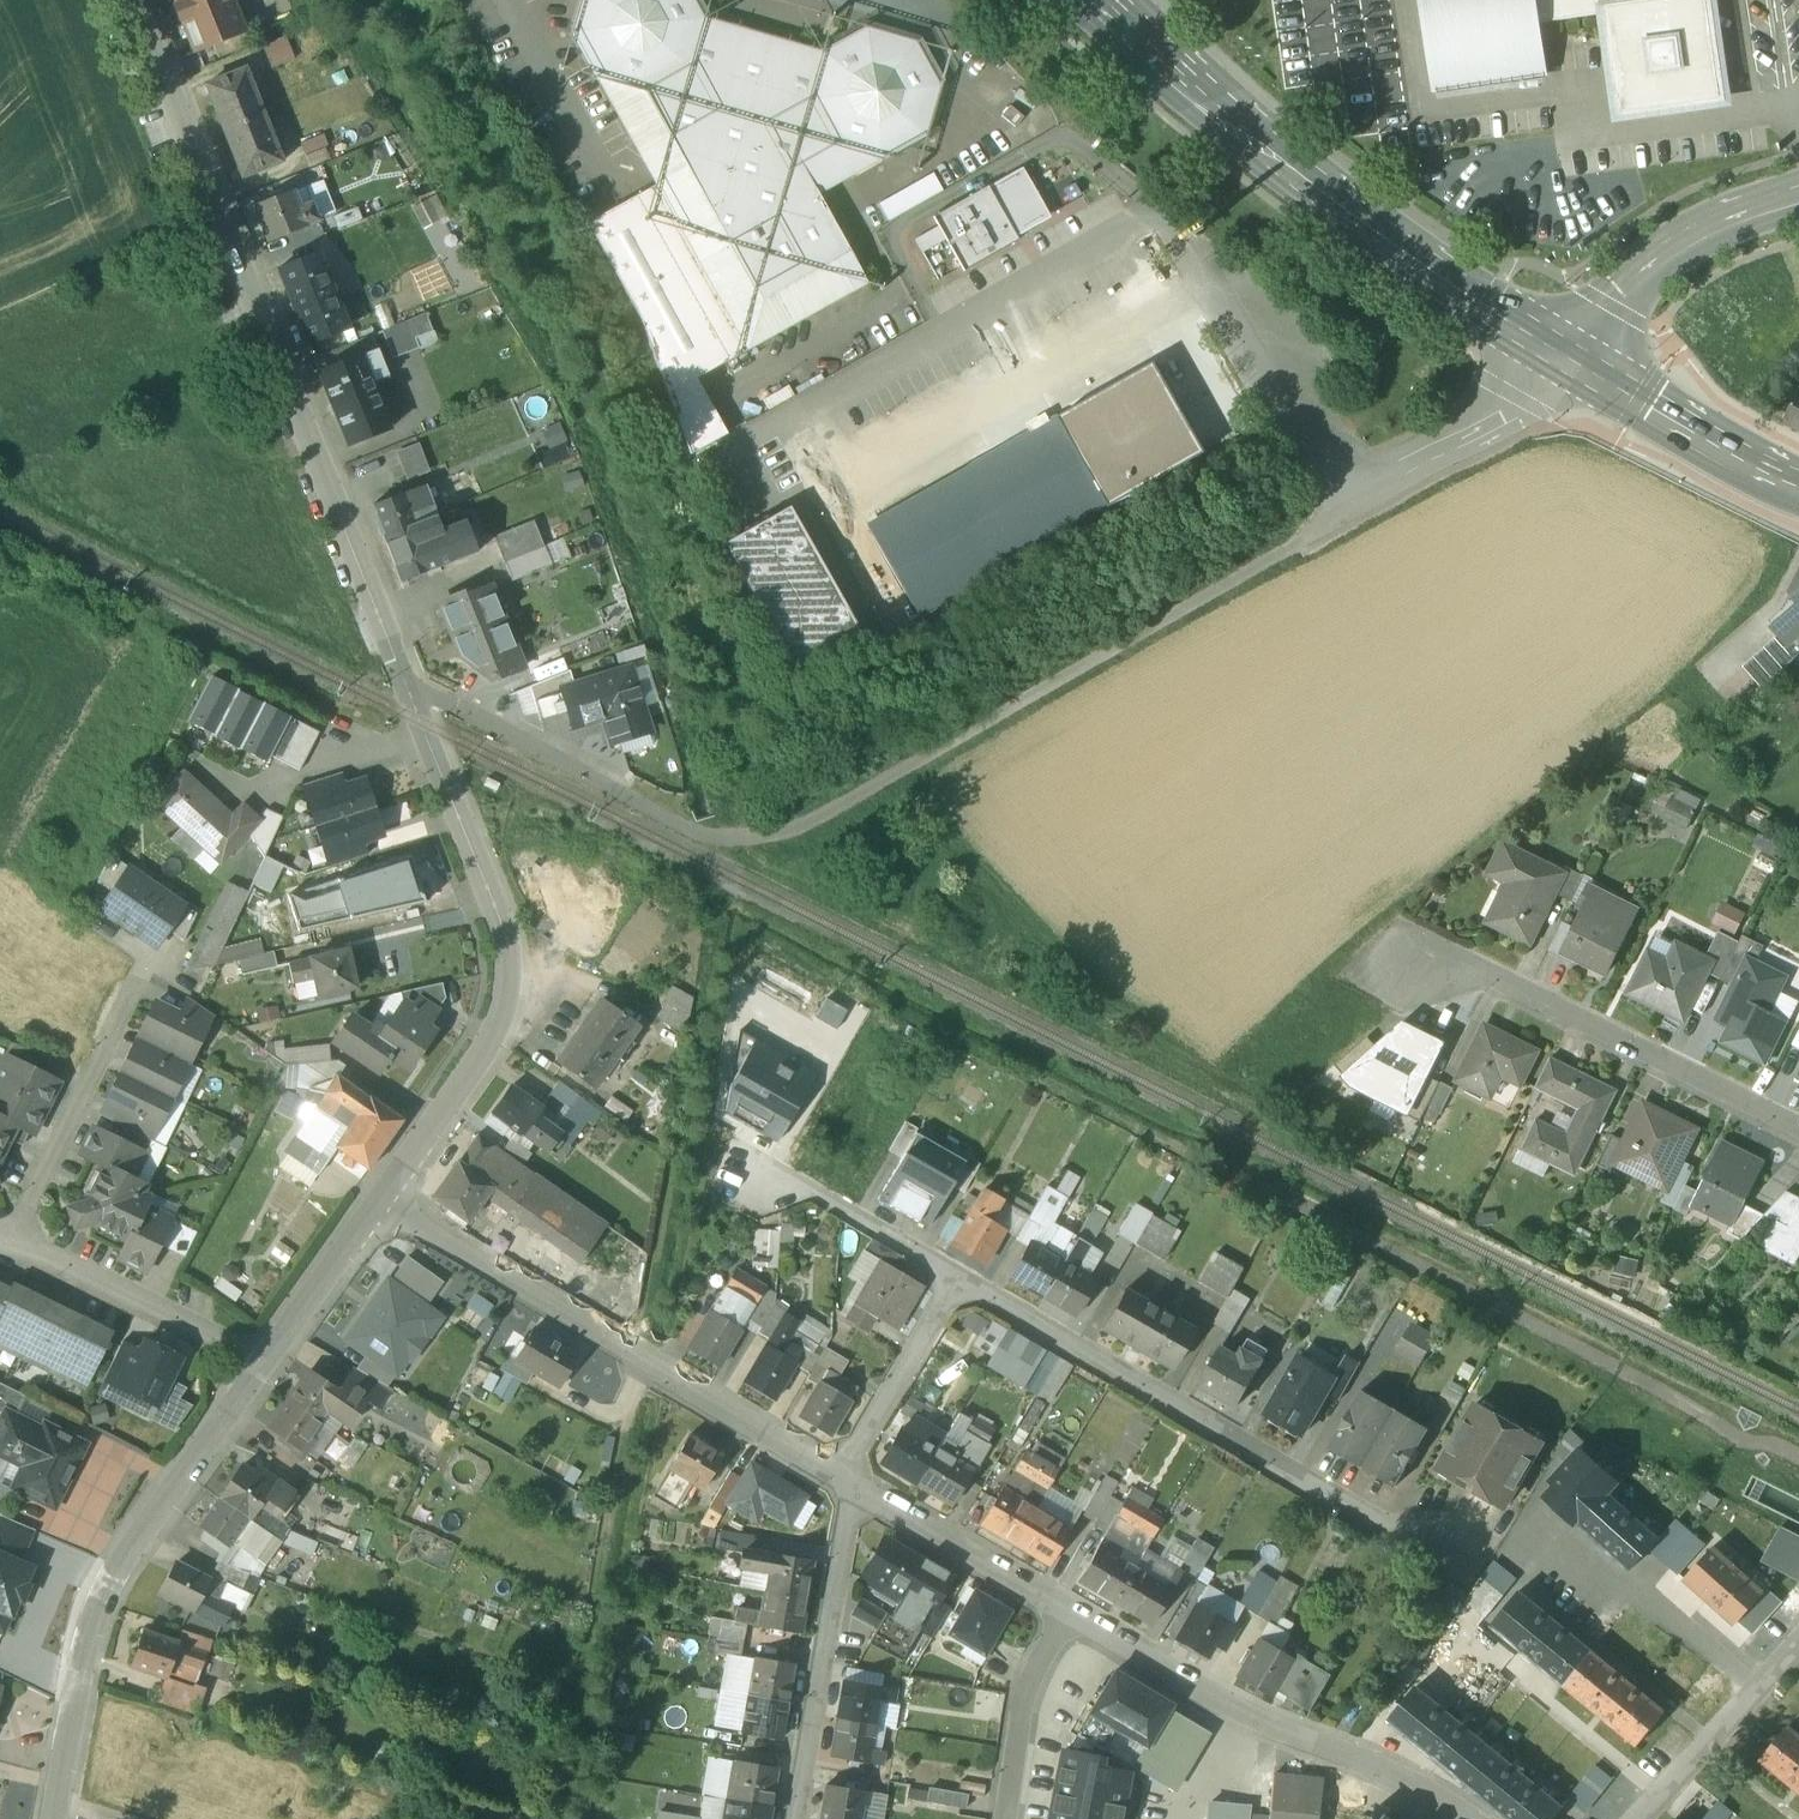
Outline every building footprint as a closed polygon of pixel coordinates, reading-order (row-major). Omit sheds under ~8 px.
[(233,0),(170,0),(173,6),(171,7),(176,21),(178,20),(192,55),(246,33),(233,0)] [(703,19),(693,0),(581,0),(571,34),(657,188),(591,226),(645,327),(696,451),(726,432),(699,381),(746,353),(867,284),(818,195),(925,136),(939,87),(933,74),(915,42),(866,28),(821,53),(703,19)] [(1428,41),(1429,41),(1437,93),(1494,83),(1515,80),(1549,75),(1541,27),(1606,18),(1622,126),(1735,109),(1719,0),(1422,0),(1428,41)] [(294,60),(285,37),(262,46),(271,69),(294,60)] [(245,69),(206,83),(210,94),(208,95),(223,132),(264,116),(245,69)] [(1408,102),(1351,111),(1355,138),(1384,133),(1388,158),(1417,154),(1408,102)] [(1010,106),(1001,117),(1014,127),(1023,117),(1010,106)] [(264,116),(223,132),(237,169),(240,168),(244,177),(281,162),(264,116)] [(323,135),(300,144),(305,155),(328,146),(323,135)] [(325,149),(304,157),(309,168),(329,160),(325,149)] [(1048,216),(1022,171),(989,191),(1014,236),(1048,216)] [(935,174),(879,202),(888,219),(944,191),(935,174)] [(1074,185),(1063,191),(1069,201),(1079,195),(1074,185)] [(987,187),(933,217),(938,227),(963,269),(964,271),(1017,241),(1014,236),(989,191),(987,187)] [(301,207),(294,191),(254,207),(268,242),(308,225),(307,223),(319,218),(313,202),(301,207)] [(357,208),(332,217),(337,229),(361,220),(357,208)] [(938,227),(916,240),(940,282),(963,269),(938,227)] [(349,326),(318,250),(278,267),(291,299),(289,300),(293,312),(296,311),(309,342),(349,326)] [(425,315),(408,322),(415,338),(432,331),(427,318),(428,317),(428,315),(426,316),(425,315)] [(408,322),(382,332),(392,357),(418,347),(415,338),(408,322)] [(372,336),(313,358),(319,371),(359,354),(377,347),(372,336)] [(377,347),(359,354),(366,373),(384,365),(377,347)] [(359,354),(319,371),(331,401),(329,402),(334,415),(336,414),(349,445),(389,428),(371,383),(366,373),(359,354)] [(384,365),(366,373),(371,383),(389,376),(384,365)] [(1798,390),(1781,425),(1798,433),(1798,390)] [(999,453),(864,529),(899,592),(869,609),(885,636),(1113,507),(1053,400),(990,436),(999,453)] [(417,446),(400,453),(409,477),(427,471),(417,446)] [(458,474),(441,480),(452,508),(469,501),(458,474)] [(417,489),(370,507),(381,537),(417,523),(413,512),(431,505),(425,491),(419,493),(417,489)] [(860,633),(789,507),(768,519),(766,516),(762,519),(763,521),(748,530),(747,527),(742,529),(744,532),(723,544),(794,670),(860,633)] [(441,530),(435,516),(417,523),(381,537),(400,584),(415,578),(414,576),(477,552),(465,521),(441,530)] [(534,521),(494,537),(504,563),(544,547),(534,521)] [(560,540),(544,547),(551,566),(567,559),(560,540)] [(544,547),(504,563),(512,582),(551,566),(544,547)] [(1790,646),(1798,637),(1798,581),(1786,608),(1769,622),(1790,646)] [(516,651),(491,586),(463,597),(462,594),(439,602),(460,656),(491,681),(497,678),(496,676),(516,651)] [(1794,661),(1775,639),(1742,667),(1761,690),(1794,661)] [(574,685),(561,689),(568,712),(573,728),(603,719),(611,744),(649,732),(629,668),(574,685)] [(569,671),(529,687),(540,721),(568,712),(561,689),(574,685),(569,671)] [(211,677),(188,722),(214,735),(213,736),(214,737),(237,690),(211,677)] [(237,690),(214,737),(239,750),(264,704),(262,703),(262,704),(238,692),(238,691),(237,690)] [(264,704),(239,750),(240,750),(240,749),(266,762),(269,756),(276,743),(282,730),(289,717),(264,704)] [(319,733),(289,717),(282,730),(312,746),(319,733)] [(312,746),(282,730),(276,743),(306,758),(312,746)] [(306,758),(276,743),(269,756),(299,771),(306,758)] [(243,805),(231,817),(183,773),(155,803),(181,828),(170,839),(173,842),(173,841),(210,875),(248,833),(259,821),(258,820),(243,805)] [(339,773),(303,785),(308,799),(344,787),(339,773)] [(344,787),(308,799),(316,826),(373,808),(367,787),(358,783),(344,787)] [(1663,817),(1689,829),(1703,798),(1677,786),(1663,817)] [(373,808),(316,826),(325,853),(361,842),(375,837),(380,829),(373,808)] [(259,821),(248,833),(264,858),(265,856),(283,817),(266,809),(258,820),(259,821)] [(361,842),(325,853),(330,867),(366,856),(361,842)] [(1563,872),(1504,844),(1489,874),(1491,875),(1493,869),(1514,879),(1493,923),(1487,920),(1487,921),(1531,943),(1555,893),(1565,873),(1563,872)] [(111,893),(128,869),(110,857),(97,883),(111,893)] [(302,931),(423,900),(409,859),(292,897),(302,931)] [(1565,873),(1555,893),(1572,902),(1585,876),(1566,866),(1563,872),(1565,873)] [(100,909),(128,928),(156,888),(128,869),(111,893),(100,909)] [(227,882),(184,972),(213,965),(247,893),(227,882)] [(128,928),(156,947),(167,930),(183,907),(156,888),(128,928)] [(1637,915),(1606,900),(1604,904),(1591,898),(1576,927),(1563,953),(1578,960),(1607,974),(1637,915)] [(1738,932),(1746,912),(1722,902),(1714,922),(1738,932)] [(196,914),(183,907),(167,930),(184,942),(196,914)] [(1576,927),(1563,921),(1548,951),(1576,964),(1578,960),(1563,953),(1576,927)] [(1706,957),(1679,943),(1668,965),(1649,956),(1631,993),(1686,1020),(1709,972),(1715,961),(1714,960),(1727,934),(1719,930),(1706,957)] [(1727,934),(1714,960),(1715,961),(1709,972),(1722,979),(1741,941),(1727,934)] [(1741,941),(1722,979),(1735,985),(1749,957),(1758,962),(1766,946),(1744,935),(1741,941)] [(258,939),(237,945),(240,959),(263,953),(260,939),(258,939)] [(337,949),(324,952),(325,958),(315,960),(305,962),(306,964),(307,964),(311,983),(318,981),(319,986),(321,998),(358,991),(351,953),(338,956),(337,949)] [(240,959),(239,959),(242,975),(276,968),(273,952),(240,959)] [(313,954),(304,956),(305,962),(315,960),(313,954)] [(1758,962),(1749,957),(1735,985),(1719,1017),(1741,1028),(1733,1044),(1768,1061),(1788,1021),(1769,1011),(1786,976),(1758,962)] [(306,964),(292,967),(296,986),(306,984),(311,983),(307,964),(306,964)] [(292,967),(287,968),(290,987),(296,986),(292,967)] [(442,983),(400,993),(402,1004),(403,1002),(412,1008),(418,1000),(436,1012),(445,998),(442,983)] [(669,989),(657,1019),(681,1032),(689,1016),(692,999),(669,989)] [(365,1020),(361,1025),(350,1017),(334,1041),(379,1071),(387,1059),(389,1060),(391,1057),(408,1069),(433,1032),(426,1027),(436,1012),(418,1000),(412,1008),(403,1002),(402,1004),(400,993),(389,996),(370,1024),(365,1020)] [(214,1016),(189,999),(181,1016),(207,1029),(214,1016)] [(827,999),(816,1018),(836,1029),(846,1011),(827,999)] [(601,1000),(557,1062),(593,1088),(638,1026),(601,1000)] [(156,1004),(142,1032),(155,1039),(194,1057),(207,1029),(181,1016),(156,1004)] [(1442,1044),(1404,1025),(1397,1040),(1390,1037),(1378,1048),(1349,1073),(1351,1075),(1357,1082),(1381,1094),(1400,1103),(1412,1109),(1428,1077),(1442,1044)] [(1538,1051),(1484,1026),(1457,1082),(1492,1099),(1503,1077),(1521,1086),(1538,1051)] [(155,1039),(142,1032),(135,1047),(148,1053),(155,1039)] [(725,1111),(778,1141),(817,1076),(739,1032),(733,1072),(736,1073),(730,1086),(725,1111)] [(1378,1048),(1369,1038),(1336,1066),(1347,1079),(1351,1075),(1349,1073),(1378,1048)] [(194,1057),(155,1039),(148,1053),(187,1072),(194,1057)] [(283,1042),(266,1044),(264,1051),(286,1066),(284,1049),(283,1042)] [(40,1056),(14,1043),(7,1057),(33,1069),(40,1056)] [(329,1044),(284,1049),(286,1066),(299,1064),(329,1061),(330,1061),(329,1044)] [(148,1053),(135,1047),(122,1074),(173,1099),(187,1072),(148,1053)] [(7,1057),(0,1071),(0,1085),(46,1108),(59,1082),(33,1069),(7,1057)] [(1552,1057),(1536,1088),(1550,1095),(1565,1064),(1552,1057)] [(329,1061),(299,1064),(298,1088),(326,1095),(334,1083),(343,1088),(354,1072),(338,1061),(330,1061),(329,1061)] [(1618,1090),(1565,1064),(1550,1095),(1580,1110),(1569,1133),(1539,1118),(1523,1150),(1570,1173),(1576,1162),(1582,1165),(1618,1090)] [(173,1099),(122,1074),(108,1102),(120,1109),(160,1128),(173,1099)] [(1396,1111),(1421,1123),(1428,1108),(1440,1083),(1428,1077),(1412,1109),(1400,1103),(1396,1111)] [(579,1097),(558,1081),(550,1093),(571,1108),(579,1097)] [(1456,1088),(1442,1081),(1440,1083),(1428,1108),(1442,1115),(1456,1088)] [(343,1088),(334,1083),(326,1095),(359,1117),(389,1138),(402,1120),(372,1099),(371,1101),(360,1094),(357,1098),(343,1088)] [(0,1085),(0,1117),(30,1132),(34,1133),(46,1108),(0,1085)] [(511,1086),(491,1114),(507,1126),(521,1136),(522,1135),(542,1107),(511,1086)] [(278,1108),(293,1116),(304,1098),(288,1089),(278,1108)] [(359,1117),(326,1095),(319,1106),(336,1118),(351,1128),(359,1117)] [(632,1111),(611,1096),(604,1107),(625,1122),(632,1111)] [(600,1112),(579,1097),(571,1108),(586,1120),(592,1124),(600,1112)] [(1699,1130),(1645,1103),(1626,1141),(1615,1164),(1617,1164),(1645,1178),(1650,1168),(1674,1179),(1699,1130)] [(319,1106),(315,1111),(318,1112),(303,1133),(310,1138),(319,1144),(336,1118),(319,1106)] [(542,1107),(522,1135),(533,1143),(548,1153),(559,1138),(562,1134),(549,1125),(555,1116),(542,1107)] [(586,1120),(571,1108),(562,1121),(555,1116),(549,1125),(562,1134),(559,1138),(568,1145),(586,1120)] [(160,1128),(120,1109),(113,1123),(126,1130),(153,1143),(160,1128)] [(507,1126),(491,1114),(485,1122),(502,1134),(507,1126)] [(351,1128),(336,1150),(349,1159),(345,1165),(354,1172),(359,1165),(368,1169),(389,1138),(359,1117),(351,1128)] [(0,1129),(0,1135),(9,1140),(22,1146),(30,1132),(5,1119),(0,1129)] [(890,1151),(902,1158),(918,1130),(906,1124),(890,1151)] [(523,1167),(531,1155),(527,1151),(533,1143),(522,1135),(521,1136),(507,1126),(502,1134),(510,1140),(502,1151),(523,1167)] [(120,1142),(95,1129),(82,1153),(103,1165),(133,1180),(133,1179),(146,1155),(120,1142)] [(153,1143),(126,1130),(120,1142),(146,1155),(153,1143)] [(502,1151),(478,1134),(458,1162),(493,1187),(487,1195),(510,1211),(535,1175),(523,1167),(502,1151)] [(902,1158),(878,1200),(928,1227),(951,1187),(965,1162),(916,1134),(902,1158)] [(1613,1134),(1598,1164),(1613,1172),(1617,1164),(1615,1164),(1626,1141),(1613,1134)] [(9,1140),(0,1135),(0,1158),(9,1140)] [(319,1144),(310,1138),(300,1154),(307,1159),(317,1165),(324,1170),(334,1154),(319,1144)] [(568,1145),(559,1138),(548,1153),(559,1162),(570,1147),(568,1145)] [(1766,1163),(1725,1143),(1693,1207),(1733,1226),(1736,1219),(1738,1220),(1745,1205),(1766,1163)] [(968,1158),(951,1187),(964,1194),(981,1165),(968,1158)] [(307,1159),(294,1178),(304,1185),(317,1165),(307,1159)] [(458,1162),(457,1162),(432,1197),(448,1208),(444,1214),(463,1228),(467,1222),(487,1195),(493,1187),(458,1162)] [(133,1180),(103,1165),(82,1205),(69,1209),(75,1229),(91,1224),(127,1243),(146,1209),(150,1201),(141,1196),(147,1186),(133,1179),(133,1180)] [(558,1191),(535,1175),(510,1211),(581,1262),(606,1225),(558,1191)] [(1067,1198),(1046,1186),(1031,1213),(1044,1221),(1048,1215),(1055,1220),(1067,1198)] [(1001,1199),(984,1189),(972,1210),(989,1220),(1000,1202),(1001,1199)] [(1765,1217),(1778,1223),(1788,1228),(1798,1207),(1798,1196),(1788,1192),(1766,1215),(1765,1217)] [(1028,1218),(1000,1202),(989,1220),(1004,1229),(1004,1231),(1016,1238),(1028,1218)] [(1766,1215),(1745,1205),(1738,1220),(1736,1219),(1733,1226),(1729,1233),(1743,1240),(1765,1217),(1766,1215)] [(1788,1228),(1778,1223),(1767,1245),(1798,1261),(1798,1259),(1798,1207),(1788,1228)] [(146,1209),(127,1243),(119,1259),(146,1273),(159,1247),(172,1223),(146,1209)] [(989,1220),(972,1210),(953,1242),(951,1244),(985,1264),(1004,1231),(1004,1229),(989,1220)] [(963,1222),(952,1215),(940,1236),(951,1243),(963,1222)] [(1179,1232),(1151,1216),(1134,1245),(1162,1261),(1179,1232)] [(1087,1218),(1077,1238),(1090,1246),(1101,1227),(1087,1218)] [(195,1235),(172,1223),(159,1247),(182,1259),(195,1235)] [(1055,1234),(1040,1225),(1030,1243),(1045,1252),(1055,1234)] [(779,1233),(751,1231),(748,1261),(776,1264),(779,1233)] [(1030,1243),(1029,1243),(1010,1277),(1043,1296),(1063,1262),(1073,1244),(1055,1234),(1045,1252),(1030,1243)] [(1090,1246),(1077,1238),(1073,1244),(1063,1262),(1076,1270),(1090,1246)] [(894,1253),(872,1240),(865,1251),(887,1264),(894,1253)] [(413,1260),(448,1279),(442,1289),(467,1303),(459,1319),(480,1331),(504,1289),(422,1243),(413,1260)] [(1244,1270),(1216,1254),(1199,1283),(1227,1299),(1244,1270)] [(443,1282),(408,1258),(391,1283),(426,1307),(443,1282)] [(881,1261),(869,1282),(863,1279),(858,1288),(855,1286),(846,1301),(855,1306),(847,1318),(867,1330),(875,1318),(895,1330),(922,1285),(881,1261)] [(1076,1270),(1063,1262),(1043,1296),(1076,1315),(1096,1282),(1076,1270)] [(735,1271),(711,1311),(710,1311),(688,1349),(719,1367),(747,1320),(746,1319),(765,1288),(735,1271)] [(440,1317),(426,1307),(391,1283),(387,1281),(346,1341),(364,1353),(394,1374),(395,1374),(406,1358),(410,1361),(440,1317)] [(0,1310),(0,1346),(18,1355),(44,1301),(12,1285),(0,1310)] [(12,1285),(11,1285),(9,1290),(0,1286),(0,1310),(12,1285)] [(775,1294),(765,1288),(746,1319),(747,1320),(761,1327),(774,1305),(775,1294)] [(1193,1331),(1124,1291),(1102,1328),(1131,1345),(1130,1347),(1142,1353),(1143,1352),(1171,1368),(1193,1331)] [(1245,1308),(1229,1299),(1215,1324),(1231,1333),(1245,1308)] [(77,1317),(44,1301),(18,1355),(50,1371),(77,1317)] [(785,1313),(774,1305),(761,1327),(757,1333),(768,1340),(785,1313)] [(821,1336),(785,1313),(768,1340),(768,1341),(766,1345),(796,1363),(795,1366),(802,1370),(821,1336)] [(110,1333),(77,1317),(50,1371),(83,1387),(110,1333)] [(1435,1340),(1413,1327),(1399,1351),(1421,1364),(1435,1340)] [(515,1359),(514,1361),(533,1372),(560,1387),(578,1355),(533,1329),(515,1359)] [(1045,1351),(1008,1329),(987,1366),(1023,1387),(1031,1373),(1045,1351)] [(1238,1357),(1222,1347),(1200,1385),(1237,1407),(1259,1369),(1259,1368),(1269,1351),(1249,1339),(1238,1357)] [(122,1341),(103,1379),(123,1389),(141,1351),(122,1341)] [(179,1358),(146,1341),(141,1351),(123,1389),(153,1404),(156,1405),(165,1386),(179,1358)] [(796,1363),(766,1345),(743,1382),(774,1401),(795,1366),(796,1363)] [(847,1362),(824,1349),(815,1363),(817,1364),(837,1377),(847,1362)] [(598,1351),(588,1376),(610,1384),(615,1371),(625,1374),(629,1362),(598,1351)] [(1058,1358),(1045,1351),(1031,1373),(1044,1381),(1058,1358)] [(394,1374),(364,1353),(354,1368),(356,1370),(385,1386),(391,1378),(394,1374)] [(515,1359),(509,1355),(500,1370),(526,1384),(533,1372),(514,1361),(515,1359)] [(1361,1363),(1348,1356),(1335,1377),(1336,1378),(1328,1394),(1340,1401),(1361,1363)] [(1335,1377),(1299,1357),(1266,1414),(1303,1435),(1328,1394),(1336,1378),(1335,1377)] [(1058,1358),(1044,1381),(1058,1389),(1072,1367),(1058,1358)] [(837,1377),(817,1364),(807,1379),(819,1385),(820,1384),(830,1390),(837,1377)] [(385,1386),(356,1370),(345,1386),(360,1397),(376,1408),(389,1388),(385,1386)] [(340,1394),(308,1372),(288,1401),(319,1423),(328,1411),(343,1421),(360,1397),(345,1386),(340,1394)] [(830,1390),(820,1384),(819,1385),(800,1416),(830,1434),(857,1389),(837,1377),(830,1390)] [(0,1383),(0,1413),(5,1415),(7,1412),(16,1416),(26,1396),(0,1383)] [(186,1389),(174,1383),(170,1389),(165,1386),(156,1405),(153,1404),(147,1417),(174,1431),(191,1406),(178,1400),(186,1389)] [(1395,1410),(1362,1391),(1329,1449),(1362,1468),(1395,1410)] [(1036,1399),(1019,1429),(1027,1433),(1044,1404),(1036,1399)] [(319,1423),(288,1401),(268,1429),(279,1437),(274,1443),(301,1461),(316,1441),(310,1436),(319,1423)] [(1543,1443),(1476,1405),(1442,1464),(1468,1479),(1467,1482),(1480,1490),(1482,1487),(1508,1502),(1543,1443)] [(1429,1429),(1395,1410),(1362,1468),(1395,1487),(1429,1429)] [(7,1412),(5,1415),(0,1425),(0,1443),(30,1458),(15,1488),(54,1508),(86,1445),(47,1426),(44,1431),(16,1416),(7,1412)] [(994,1430),(971,1416),(963,1431),(986,1444),(987,1443),(994,1430)] [(913,1419),(906,1431),(902,1428),(881,1464),(916,1485),(937,1449),(944,1437),(913,1419)] [(1028,1434),(1018,1429),(1012,1440),(1021,1446),(1028,1434)] [(1586,1445),(1571,1430),(1557,1453),(1569,1464),(1581,1451),(1586,1445)] [(986,1444),(963,1431),(955,1444),(944,1437),(937,1449),(971,1470),(971,1471),(973,1473),(990,1445),(987,1443),(986,1444)] [(708,1443),(693,1434),(692,1437),(689,1435),(668,1469),(669,1470),(653,1496),(675,1509),(691,1483),(702,1489),(723,1455),(706,1445),(708,1443)] [(360,1453),(349,1445),(337,1460),(348,1469),(360,1453)] [(971,1470),(937,1449),(916,1485),(950,1505),(971,1471),(971,1470)] [(1616,1483),(1581,1451),(1569,1464),(1568,1464),(1561,1475),(1563,1476),(1556,1484),(1558,1486),(1547,1498),(1577,1525),(1607,1493),(1607,1494),(1608,1493),(1616,1483)] [(1057,1473),(1024,1453),(1015,1468),(1049,1488),(1057,1473)] [(741,1480),(727,1504),(756,1521),(762,1510),(788,1526),(791,1521),(805,1498),(805,1497),(751,1464),(741,1480)] [(255,1474),(242,1466),(220,1497),(248,1518),(251,1520),(261,1506),(278,1518),(295,1494),(277,1481),(277,1482),(259,1469),(255,1474)] [(1049,1488),(1015,1468),(1002,1489),(1036,1509),(1049,1488)] [(730,1473),(711,1505),(722,1512),(727,1504),(741,1480),(730,1473)] [(1118,1484),(1105,1475),(1101,1483),(1113,1491),(1118,1484)] [(1742,1496),(1798,1525),(1798,1502),(1752,1478),(1742,1496)] [(1101,1483),(1097,1481),(1081,1507),(1081,1509),(1097,1519),(1110,1497),(1113,1491),(1101,1483)] [(1146,1495),(1132,1487),(1125,1498),(1140,1507),(1146,1495)] [(1081,1507),(1049,1488),(1036,1509),(1070,1530),(1081,1509),(1081,1507)] [(1002,1489),(981,1524),(1015,1544),(1036,1509),(1002,1489)] [(1658,1539),(1608,1493),(1607,1494),(1607,1493),(1577,1525),(1629,1572),(1658,1539)] [(248,1518),(220,1497),(219,1498),(198,1527),(212,1536),(213,1545),(220,1550),(227,1547),(228,1547),(231,1544),(230,1543),(248,1518)] [(1097,1519),(1093,1525),(1107,1531),(1116,1515),(1122,1505),(1110,1497),(1097,1519)] [(805,1498),(791,1521),(802,1528),(816,1505),(805,1498)] [(1140,1507),(1125,1498),(1122,1505),(1116,1515),(1136,1527),(1153,1537),(1163,1520),(1140,1507)] [(1070,1530),(1036,1509),(1015,1544),(1049,1565),(1070,1530)] [(1107,1531),(1102,1540),(1109,1544),(1105,1550),(1118,1558),(1136,1527),(1116,1515),(1107,1531)] [(19,1562),(33,1530),(0,1516),(0,1554),(19,1562)] [(251,1520),(248,1518),(230,1543),(231,1544),(238,1548),(264,1565),(281,1541),(251,1520)] [(1779,1524),(1760,1560),(1798,1580),(1798,1534),(1779,1524)] [(342,1536),(322,1528),(316,1540),(337,1548),(342,1536)] [(759,1536),(725,1530),(721,1548),(743,1552),(744,1550),(757,1552),(759,1536)] [(312,1554),(317,1541),(288,1531),(283,1544),(312,1554)] [(1672,1534),(1655,1554),(1666,1564),(1683,1544),(1672,1534)] [(924,1561),(885,1538),(860,1579),(873,1587),(877,1581),(901,1595),(903,1596),(924,1561)] [(1118,1558),(1105,1550),(1109,1544),(1102,1540),(1077,1581),(1114,1603),(1135,1568),(1134,1568),(1118,1558)] [(1195,1541),(1183,1562),(1199,1572),(1211,1551),(1195,1541)] [(1764,1593),(1713,1547),(1684,1580),(1735,1625),(1764,1593)] [(264,1565),(238,1548),(226,1565),(249,1573),(258,1577),(264,1565)] [(757,1552),(744,1550),(743,1552),(740,1567),(768,1573),(765,1591),(806,1598),(812,1562),(757,1552)] [(1177,1571),(1144,1552),(1134,1568),(1135,1568),(1165,1586),(1169,1580),(1171,1581),(1177,1571)] [(32,1568),(19,1562),(0,1554),(0,1632),(3,1633),(17,1599),(22,1601),(29,1586),(25,1584),(32,1568)] [(891,1617),(887,1614),(877,1630),(869,1644),(901,1661),(919,1629),(936,1601),(950,1576),(924,1561),(903,1596),(901,1595),(891,1617)] [(210,1579),(177,1562),(160,1595),(194,1612),(204,1593),(211,1579),(210,1579)] [(226,1565),(219,1562),(212,1575),(241,1590),(241,1589),(249,1573),(226,1565)] [(1165,1586),(1135,1568),(1114,1603),(1151,1625),(1176,1584),(1171,1581),(1169,1580),(1165,1586)] [(1275,1583),(1257,1573),(1253,1580),(1271,1590),(1275,1583)] [(241,1590),(212,1575),(210,1579),(211,1579),(204,1593),(233,1607),(232,1608),(243,1613),(253,1594),(241,1589),(241,1590)] [(1271,1590),(1253,1580),(1239,1605),(1243,1607),(1257,1616),(1271,1590)] [(1239,1605),(1207,1586),(1176,1640),(1206,1657),(1213,1644),(1222,1650),(1236,1627),(1232,1625),(1243,1607),(1239,1605)] [(1289,1601),(1271,1590),(1257,1616),(1275,1626),(1289,1601)] [(806,1598),(765,1591),(761,1613),(758,1626),(800,1634),(806,1598)] [(975,1591),(950,1635),(985,1655),(1010,1612),(975,1591)] [(204,1593),(194,1612),(223,1626),(232,1608),(233,1607),(204,1593)] [(1592,1653),(1520,1593),(1492,1626),(1565,1686),(1592,1653)] [(887,1614),(861,1599),(852,1615),(877,1630),(887,1614)] [(948,1608),(936,1601),(919,1629),(932,1637),(948,1608)] [(761,1613),(736,1609),(734,1621),(733,1622),(747,1625),(758,1626),(761,1613)] [(734,1621),(712,1617),(708,1635),(717,1636),(743,1640),(747,1625),(733,1622),(734,1621)] [(177,1643),(144,1632),(132,1667),(166,1678),(172,1660),(177,1645),(177,1643)] [(743,1640),(717,1636),(714,1652),(728,1655),(741,1657),(743,1640)] [(873,1647),(852,1636),(847,1646),(868,1657),(873,1647)] [(1290,1659),(1264,1644),(1267,1639),(1261,1636),(1258,1641),(1238,1676),(1271,1696),(1277,1686),(1291,1660),(1290,1659)] [(206,1654),(177,1645),(172,1660),(200,1670),(206,1654)] [(1332,1675),(1294,1653),(1290,1659),(1291,1660),(1277,1686),(1288,1692),(1285,1697),(1311,1711),(1332,1675)] [(1665,1712),(1592,1653),(1565,1686),(1637,1746),(1665,1712)] [(741,1657),(728,1655),(722,1690),(748,1694),(754,1659),(741,1657)] [(794,1664),(754,1657),(748,1694),(748,1695),(788,1702),(794,1664)] [(1401,1663),(1383,1696),(1396,1703),(1421,1672),(1401,1663)] [(1170,1705),(1114,1673),(1090,1714),(1115,1729),(1138,1742),(1146,1746),(1167,1711),(1170,1705)] [(896,1689),(844,1681),(837,1718),(875,1725),(879,1700),(893,1703),(896,1689)] [(1489,1748),(1417,1688),(1389,1722),(1462,1781),(1489,1748)] [(788,1702),(748,1695),(741,1732),(781,1739),(788,1702)] [(1208,1735),(1167,1711),(1146,1746),(1135,1765),(1176,1789),(1208,1735)] [(1115,1729),(1090,1714),(1078,1735),(1103,1750),(1115,1729)] [(875,1725),(837,1718),(831,1756),(882,1765),(885,1751),(870,1749),(875,1725)] [(1788,1727),(1760,1760),(1798,1792),(1798,1736),(1788,1727)] [(1489,1748),(1462,1781),(1508,1818),(1552,1818),(1562,1807),(1489,1748)] [(1130,1775),(1102,1768),(1101,1759),(1063,1752),(1048,1818),(1121,1818),(1130,1775)] [(734,1762),(709,1757),(703,1795),(710,1796),(728,1799),(734,1762)] [(777,1768),(735,1761),(734,1762),(728,1799),(770,1806),(777,1768)] [(1587,1813),(1613,1780),(1596,1767),(1570,1799),(1587,1813)] [(1273,1775),(1269,1818),(1321,1818),(1325,1780),(1273,1775)] [(985,1785),(961,1781),(959,1793),(968,1795),(983,1797),(985,1785)] [(826,1785),(820,1818),(859,1818),(862,1804),(869,1806),(871,1792),(826,1785)] [(959,1793),(930,1788),(928,1802),(966,1809),(968,1795),(959,1793)] [(661,1810),(698,1813),(699,1794),(662,1792),(661,1810)] [(710,1796),(706,1818),(725,1818),(728,1799),(710,1796)] [(728,1799),(725,1818),(768,1818),(770,1806),(728,1799)] [(1732,1814),(1717,1802),(1704,1818),(1727,1818),(1732,1814)] [(1209,1804),(1208,1818),(1249,1818),(1250,1807),(1209,1804)] [(1395,1816),(1380,1809),(1379,1818),(1398,1818),(1395,1816)]
